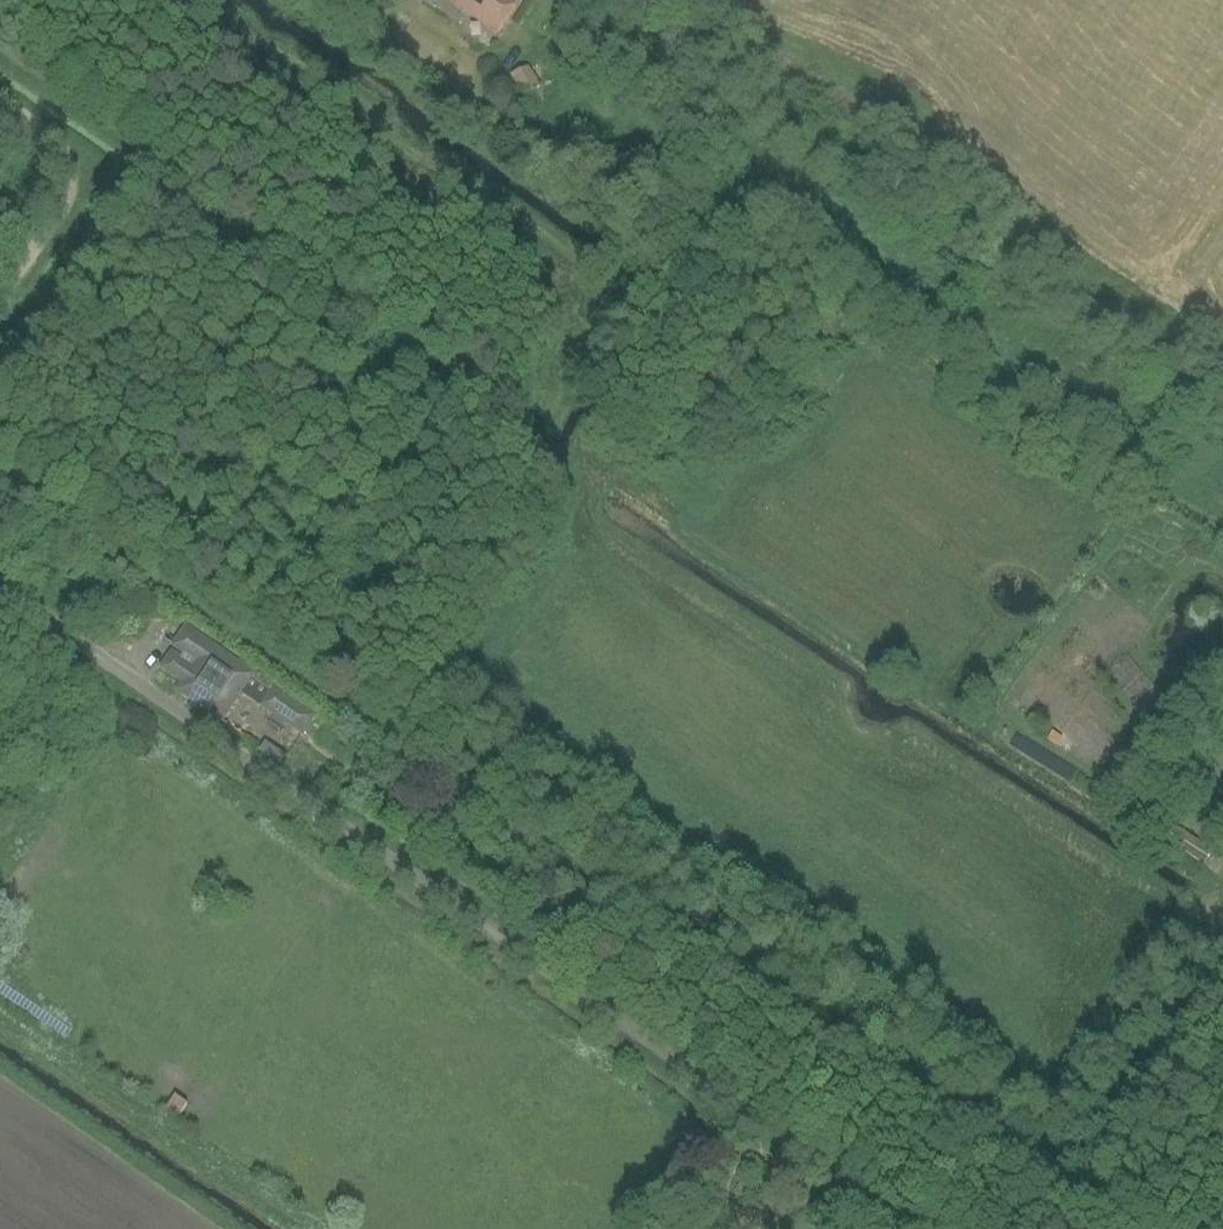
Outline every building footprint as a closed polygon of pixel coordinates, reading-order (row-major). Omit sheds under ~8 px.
[(522,0),(452,0),(463,7),(461,10),(499,35),(522,0)] [(541,87),(530,68),(511,76),(512,78),(507,80),(512,90),(517,87),(522,95),(541,87)] [(187,630),(175,647),(187,656),(183,661),(174,655),(163,670),(184,684),(179,691),(223,722),(243,694),(304,736),(315,719),(187,630)] [(172,1107),(186,1116),(195,1102),(181,1093),(172,1107)]
